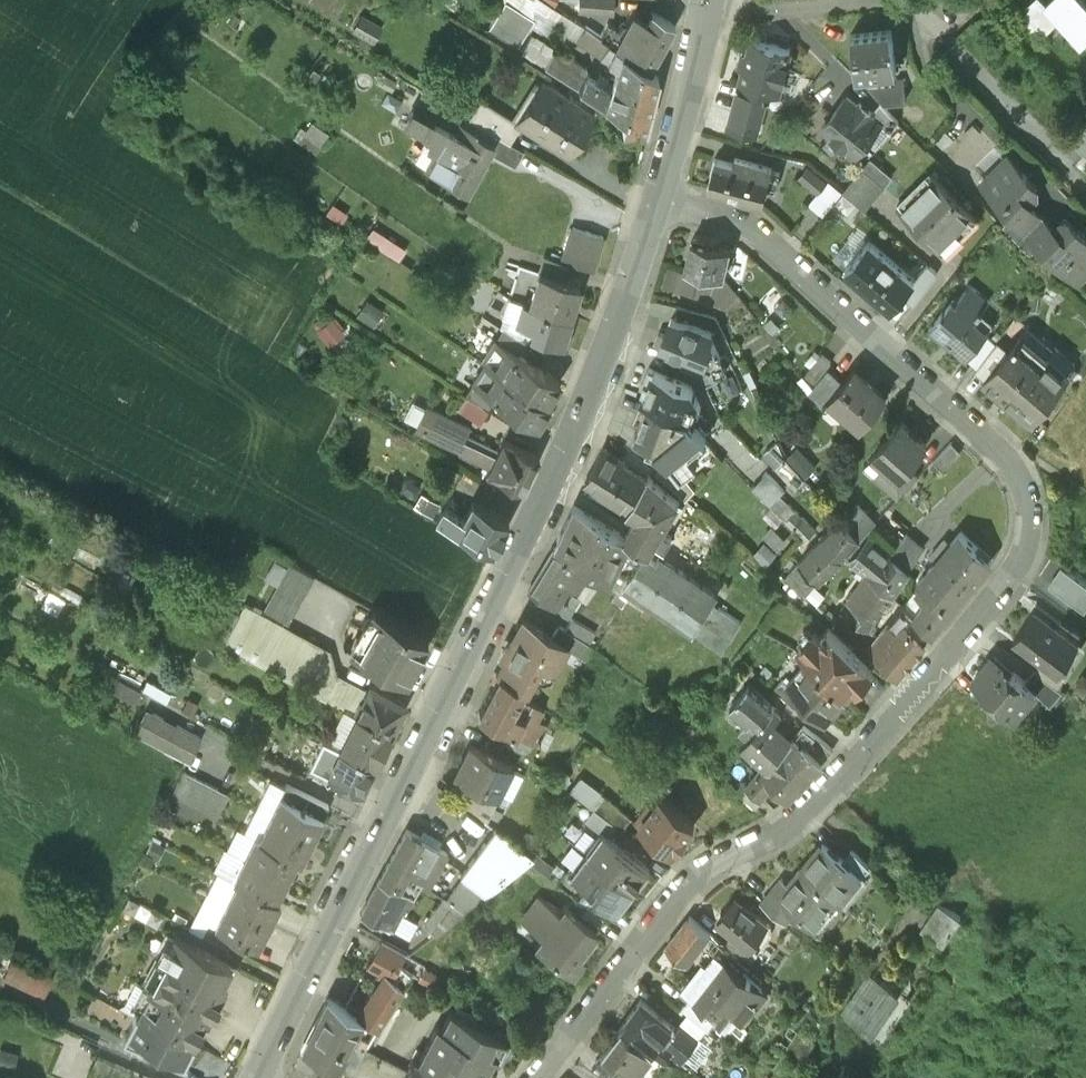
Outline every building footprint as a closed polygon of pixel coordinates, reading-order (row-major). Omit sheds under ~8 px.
[(445,3),(454,9),(459,0),(447,0),(445,3)] [(580,10),(616,13),(617,0),(581,0),(580,10)] [(1016,13),(1040,36),(1060,16),(1082,38),(1085,33),(1085,0),(1028,0),(1016,13)] [(534,19),(506,1),(490,26),(518,44),(534,19)] [(648,21),(636,14),(617,48),(649,69),(674,23),(654,12),(648,21)] [(892,28),(853,33),(858,74),(897,69),(892,28)] [(790,49),(752,38),(729,123),(756,130),(767,87),(779,90),(790,49)] [(617,48),(610,44),(603,56),(618,64),(610,90),(606,104),(624,116),(622,124),(645,129),(645,128),(646,128),(659,75),(617,48)] [(899,82),(872,86),(887,99),(907,97),(904,77),(898,77),(899,82)] [(610,90),(595,80),(587,92),(606,104),(610,90)] [(567,98),(543,82),(518,120),(568,154),(593,116),(576,104),(575,105),(566,100),(567,98)] [(847,94),(823,126),(856,153),(879,122),(869,113),(871,111),(859,101),(857,103),(847,94)] [(899,118),(880,100),(871,111),(869,113),(879,122),(889,130),(899,118)] [(435,113),(417,103),(407,120),(426,131),(436,114),(435,113)] [(463,119),(439,105),(435,113),(436,114),(426,131),(425,133),(432,137),(428,143),(437,148),(426,167),(466,190),(490,150),(494,142),(465,124),(461,122),(463,119)] [(491,131),(469,117),(465,124),(488,138),(491,131)] [(1072,138),(1085,151),(1085,124),(1072,138)] [(521,149),(491,131),(488,138),(494,142),(495,142),(490,150),(512,164),(521,149)] [(1037,181),(1010,154),(982,182),(1012,212),(1027,226),(1044,210),(1031,197),(1037,191),(1037,181)] [(772,166),(736,157),(734,162),(716,158),(713,170),(714,170),(710,186),(763,200),(767,184),(776,186),(780,171),(771,168),(772,166)] [(827,180),(810,166),(801,177),(818,191),(827,180)] [(861,168),(844,189),(864,207),(882,184),(861,168)] [(976,214),(931,170),(897,204),(942,248),(976,214)] [(1044,210),(1027,226),(1041,239),(1041,240),(1077,277),(1085,267),(1085,232),(1068,215),(1063,215),(1056,222),(1044,210)] [(1027,226),(1012,212),(1003,221),(1018,236),(1027,226)] [(374,223),(366,235),(400,256),(408,245),(374,223)] [(603,235),(573,226),(562,260),(592,269),(603,235)] [(1041,239),(1027,226),(1018,236),(1031,250),(1041,240),(1041,239)] [(716,237),(699,233),(693,237),(686,266),(725,275),(731,246),(715,242),(716,237)] [(915,276),(870,239),(847,267),(892,304),(915,276)] [(569,263),(544,255),(539,271),(564,279),(569,263)] [(564,279),(539,271),(530,302),(570,315),(580,284),(564,279)] [(971,279),(957,297),(952,294),(929,323),(944,335),(947,332),(969,349),(986,326),(994,315),(981,305),(990,294),(971,279)] [(530,302),(523,300),(516,320),(534,326),(531,335),(532,335),(532,333),(549,338),(548,341),(566,347),(572,330),(565,328),(570,315),(530,302)] [(711,335),(713,330),(690,322),(680,321),(672,317),(662,343),(687,353),(712,362),(717,349),(711,335)] [(989,369),(985,375),(1034,413),(1070,367),(1068,366),(1075,357),(1028,320),(1010,343),(989,369)] [(986,326),(969,349),(979,357),(997,335),(986,326)] [(525,342),(503,327),(495,339),(517,354),(525,342)] [(979,357),(977,360),(989,369),(1010,343),(998,334),(997,335),(979,357)] [(517,354),(495,339),(481,359),(486,362),(545,401),(558,381),(517,354)] [(822,350),(805,371),(816,379),(832,358),(822,350)] [(712,362),(687,353),(682,365),(701,372),(706,383),(719,377),(716,371),(717,371),(717,369),(716,370),(712,362)] [(545,401),(486,362),(472,384),(495,399),(535,425),(549,403),(545,401)] [(887,392),(855,365),(843,379),(830,395),(831,396),(862,422),(887,392)] [(827,366),(810,388),(827,402),(831,396),(830,395),(843,379),(827,366)] [(643,398),(649,400),(690,415),(695,421),(701,405),(691,383),(649,367),(642,383),(648,386),(643,398)] [(495,399),(472,384),(465,395),(467,396),(488,410),(495,399)] [(488,410),(467,396),(458,410),(479,424),(488,410)] [(690,415),(649,400),(636,433),(650,438),(647,445),(659,450),(660,449),(668,457),(682,474),(685,472),(698,461),(690,451),(707,436),(695,421),(690,415)] [(539,455),(504,438),(495,457),(487,453),(490,447),(466,436),(470,428),(429,409),(419,429),(445,442),(444,445),(459,451),(458,453),(490,468),(489,470),(524,487),(539,455)] [(902,416),(874,450),(885,459),(876,471),(891,483),(909,460),(910,461),(911,460),(919,450),(918,450),(928,438),(902,416)] [(953,435),(935,454),(944,463),(962,444),(953,435)] [(623,460),(603,447),(585,483),(628,508),(646,478),(626,465),(624,461),(623,460)] [(653,468),(631,450),(623,460),(624,461),(626,465),(646,478),(649,473),(649,474),(653,468)] [(802,468),(786,452),(776,461),(791,478),(796,473),(801,479),(806,475),(802,468)] [(668,457),(656,471),(687,497),(696,486),(685,472),(682,474),(668,457)] [(909,460),(891,483),(900,490),(920,468),(921,468),(911,460),(910,461),(909,460)] [(767,468),(753,483),(771,500),(785,486),(767,468)] [(683,502),(649,474),(649,473),(646,478),(628,508),(637,513),(625,535),(625,536),(632,540),(650,551),(663,529),(675,508),(679,510),(683,502)] [(858,498),(842,515),(860,533),(876,516),(858,498)] [(449,499),(436,520),(457,532),(464,520),(450,511),(455,503),(449,499)] [(791,500),(781,510),(787,516),(797,506),(791,500)] [(509,520),(473,502),(464,520),(457,532),(493,551),(509,520)] [(632,540),(625,536),(625,535),(574,506),(551,553),(554,548),(555,548),(578,562),(622,590),(624,587),(624,586),(644,554),(629,545),(632,540)] [(816,525),(797,506),(787,516),(806,535),(816,525)] [(666,546),(665,549),(677,556),(688,537),(697,522),(684,515),(673,535),(666,546)] [(842,515),(823,534),(841,552),(854,540),(860,533),(842,515)] [(774,517),(765,526),(779,542),(789,532),(774,517)] [(710,530),(697,522),(688,537),(702,545),(710,530)] [(950,537),(945,533),(933,546),(939,551),(937,553),(933,562),(922,574),(925,577),(919,583),(928,591),(917,603),(935,620),(993,547),(962,523),(950,537)] [(673,535),(663,529),(656,540),(666,546),(673,535)] [(924,541),(907,529),(903,533),(892,548),(910,561),(924,541)] [(892,548),(869,530),(851,551),(869,564),(867,567),(872,570),(893,585),(893,584),(910,561),(892,548)] [(823,534),(801,556),(818,575),(841,552),(823,534)] [(1050,539),(1048,547),(1041,561),(1036,569),(1072,592),(1078,581),(1085,586),(1085,561),(1050,539)] [(551,553),(529,591),(546,602),(543,607),(548,611),(552,606),(562,612),(564,608),(572,595),(568,592),(577,579),(570,574),(578,562),(555,548),(551,553)] [(718,590),(660,553),(656,560),(644,554),(624,586),(624,587),(694,630),(703,615),(718,590)] [(314,577),(290,563),(264,610),(288,624),(314,577)] [(822,583),(797,563),(788,574),(813,594),(822,583)] [(872,570),(867,567),(850,591),(866,602),(861,609),(871,616),(870,616),(874,619),(878,614),(874,611),(888,592),(893,585),(872,570)] [(905,594),(893,584),(893,585),(888,592),(893,595),(889,602),(891,604),(895,606),(905,594)] [(866,602),(850,591),(835,611),(860,631),(864,625),(868,628),(874,619),(870,616),(871,616),(861,609),(866,602)] [(1083,624),(1038,593),(1018,622),(1046,642),(1063,653),(1065,651),(1083,624)] [(895,606),(893,608),(905,618),(917,603),(905,594),(895,606)] [(572,595),(564,608),(569,611),(577,598),(572,595)] [(917,603),(905,618),(899,625),(917,641),(935,620),(917,603)] [(428,640),(374,610),(372,614),(375,616),(368,628),(365,626),(360,635),(363,636),(356,648),(353,647),(352,649),(379,664),(378,665),(390,672),(390,671),(406,679),(428,640)] [(732,633),(703,615),(694,630),(695,629),(723,647),(732,633)] [(887,616),(870,639),(880,647),(898,625),(887,616)] [(596,632),(573,618),(566,629),(589,643),(596,632)] [(552,636),(523,619),(503,657),(505,658),(498,672),(500,673),(523,686),(531,670),(541,676),(550,674),(565,646),(565,645),(552,636)] [(875,660),(829,619),(822,627),(816,622),(800,640),(847,684),(848,683),(857,673),(860,676),(875,660)] [(321,667),(235,621),(223,643),(309,689),(321,667)] [(566,629),(559,625),(552,636),(565,645),(565,646),(585,659),(593,646),(589,643),(566,629)] [(898,625),(880,647),(901,664),(919,643),(917,642),(917,641),(899,625),(898,625)] [(1063,653),(1046,642),(1037,654),(1060,669),(1070,655),(1065,651),(1063,653)] [(1013,658),(993,643),(976,663),(1018,697),(1037,673),(1029,667),(1015,655),(1013,658)] [(847,684),(810,650),(790,673),(789,674),(805,688),(827,707),(847,684)] [(1060,669),(1037,654),(1029,667),(1037,673),(1053,686),(1064,671),(1060,669)] [(785,670),(776,681),(797,698),(805,688),(789,674),(790,673),(785,670)] [(523,686),(500,673),(478,714),(513,732),(535,743),(543,727),(541,719),(536,717),(542,706),(519,694),(523,686)] [(776,699),(750,678),(732,700),(749,714),(751,715),(755,710),(762,716),(774,701),(776,699)] [(405,705),(370,687),(368,691),(364,689),(358,702),(361,704),(356,714),(391,732),(405,705)] [(762,716),(760,718),(748,733),(745,738),(768,755),(773,758),(792,734),(772,718),(781,707),(774,701),(762,716)] [(135,731),(192,757),(204,730),(147,705),(135,731)] [(749,714),(740,726),(748,733),(760,718),(762,716),(755,710),(751,715),(749,714)] [(391,732),(356,714),(340,746),(375,765),(391,732)] [(792,734),(773,758),(774,759),(781,749),(793,757),(809,736),(808,736),(817,724),(805,716),(792,734)] [(817,724),(808,736),(809,736),(793,757),(790,761),(803,771),(835,738),(823,728),(828,722),(822,718),(817,724)] [(535,743),(513,732),(507,744),(531,756),(537,744),(535,743)] [(340,746),(321,736),(315,749),(334,759),(340,746)] [(511,765),(470,744),(456,774),(476,784),(497,794),(498,793),(511,765)] [(375,765),(340,746),(334,759),(326,774),(361,792),(375,765)] [(768,755),(749,778),(762,789),(762,788),(773,773),(788,786),(803,771),(790,761),(793,757),(781,749),(774,759),(773,758),(768,755)] [(172,792),(217,816),(231,790),(186,766),(172,792)] [(570,787),(591,802),(602,787),(581,772),(570,787)] [(749,778),(745,775),(738,784),(758,799),(764,790),(762,788),(762,789),(749,778)] [(497,794),(476,784),(465,804),(487,820),(500,794),(498,793),(497,794)] [(632,816),(603,794),(593,807),(615,824),(622,829),(632,816)] [(663,794),(654,806),(650,803),(636,821),(673,849),(679,841),(680,842),(688,832),(687,831),(696,819),(663,794)] [(322,816),(280,796),(270,817),(311,838),(322,816)] [(615,824),(593,807),(585,819),(601,830),(607,834),(615,824)] [(311,838),(270,817),(259,838),(297,857),(301,859),(311,838)] [(495,826),(444,896),(465,911),(534,855),(495,826)] [(847,846),(826,829),(803,858),(839,886),(843,889),(866,860),(847,846)] [(447,853),(407,830),(380,879),(399,888),(408,872),(422,881),(429,885),(447,853)] [(607,834),(601,830),(585,851),(635,889),(651,867),(607,834)] [(259,838),(255,836),(244,857),(286,878),(297,857),(259,838)] [(872,852),(854,836),(847,846),(866,860),(872,852)] [(585,851),(585,852),(570,871),(569,873),(587,887),(619,910),(635,889),(585,851)] [(237,880),(275,899),(286,878),(244,857),(234,878),(237,880)] [(803,858),(792,872),(786,867),(775,880),(797,897),(817,913),(839,886),(803,858)] [(587,887),(569,873),(570,871),(567,868),(558,881),(579,897),(587,887)] [(422,881),(408,872),(399,888),(413,897),(422,881)] [(399,888),(380,879),(361,913),(393,929),(401,912),(403,913),(404,912),(413,897),(399,888)] [(226,902),(268,923),(279,901),(275,899),(237,880),(226,902)] [(797,897),(775,880),(765,893),(788,909),(797,897)] [(770,912),(738,889),(718,917),(726,922),(727,920),(752,938),(770,912)] [(942,890),(925,915),(948,930),(964,905),(942,890)] [(559,911),(538,895),(524,914),(546,930),(535,945),(572,972),(584,956),(580,953),(597,929),(574,912),(564,905),(559,911)] [(444,896),(425,922),(436,934),(465,911),(444,896)] [(606,917),(583,900),(574,912),(597,929),(606,917)] [(268,923),(226,902),(215,924),(257,945),(268,923)] [(713,927),(691,913),(668,945),(689,960),(700,944),(711,930),(713,927)] [(722,938),(711,930),(700,944),(711,953),(722,938)] [(229,963),(174,934),(162,957),(164,958),(148,989),(149,990),(137,1014),(192,1044),(205,1019),(208,1021),(227,984),(220,981),(229,963)] [(405,953),(381,940),(366,965),(385,975),(358,1016),(362,1018),(377,1028),(412,974),(399,963),(405,953)] [(719,950),(707,967),(701,964),(684,989),(690,993),(715,1011),(716,1010),(728,993),(745,1006),(763,981),(719,950)] [(46,993),(55,971),(12,953),(3,976),(46,993)] [(875,966),(873,964),(846,1006),(869,1021),(873,1016),(888,1026),(912,990),(890,976),(875,966)] [(437,975),(424,968),(419,977),(431,984),(437,975)] [(715,1011),(690,993),(683,1003),(711,1023),(719,1012),(716,1010),(715,1011)] [(358,1016),(329,997),(303,1049),(338,1067),(350,1043),(362,1018),(358,1016)] [(678,1025),(643,999),(620,1026),(653,1052),(667,1060),(675,1049),(685,1056),(700,1036),(680,1022),(678,1025)] [(419,1061),(413,1058),(407,1070),(402,1077),(465,1077),(470,1068),(483,1074),(493,1054),(498,1056),(507,1038),(451,1010),(443,1027),(438,1024),(419,1061)] [(707,1025),(688,1011),(680,1022),(700,1036),(707,1025)] [(137,1014),(135,1014),(122,1038),(184,1064),(194,1045),(137,1014)] [(620,1026),(599,1062),(610,1070),(614,1064),(622,1070),(633,1077),(639,1077),(653,1052),(620,1026)] [(364,1050),(350,1043),(338,1067),(350,1073),(351,1072),(364,1050)] [(365,1048),(364,1050),(351,1072),(362,1077),(402,1077),(407,1070),(365,1048)] [(98,1057),(89,1077),(126,1077),(129,1070),(98,1057)] [(129,1070),(126,1077),(149,1077),(129,1070)] [(622,1070),(615,1077),(633,1077),(622,1070)]
